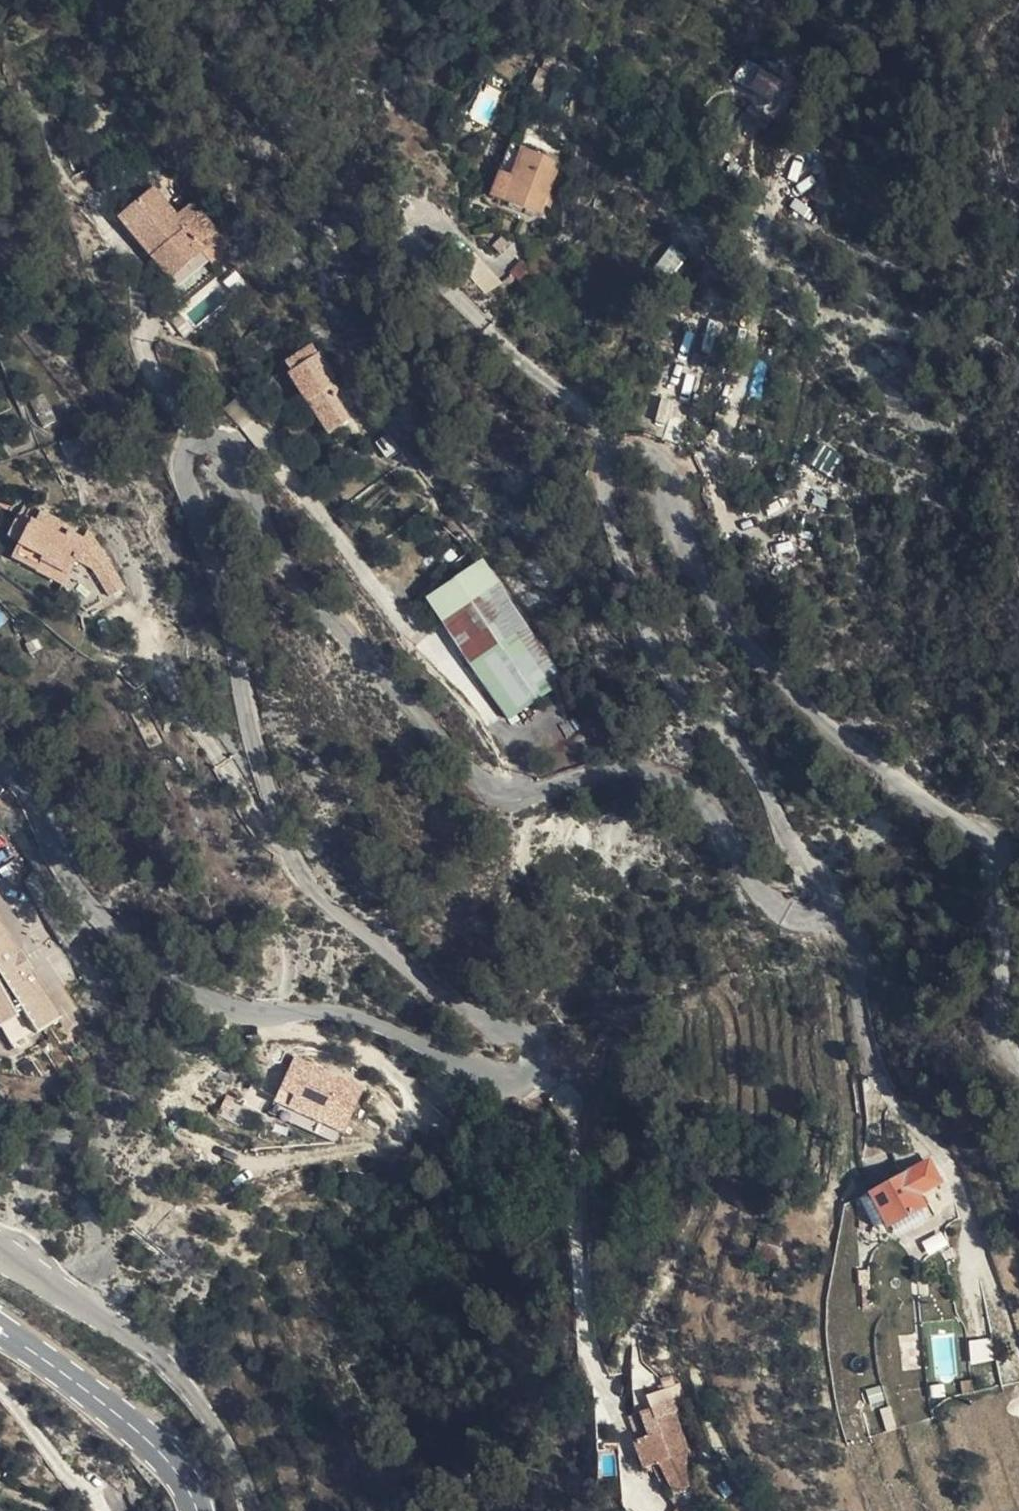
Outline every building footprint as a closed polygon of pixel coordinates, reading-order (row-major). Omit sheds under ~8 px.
[(747,58),(727,89),(770,117),(790,86),(747,58)] [(510,173),(497,168),(486,201),(547,222),(556,195),(549,193),(561,158),(520,144),(510,173)] [(222,266),(202,234),(184,204),(145,228),(184,290),(222,266)] [(222,223),(214,228),(237,257),(242,254),(222,223)] [(237,257),(214,228),(202,234),(222,266),(237,257)] [(715,355),(723,322),(708,318),(699,351),(715,355)] [(330,437),(347,427),(317,373),(303,379),(307,388),(304,390),(330,437)] [(89,444),(100,440),(94,423),(83,427),(89,444)] [(830,476),(843,455),(823,443),(810,464),(830,476)] [(89,462),(84,446),(65,452),(71,468),(89,462)] [(7,529),(11,521),(0,515),(0,525),(7,529)] [(30,531),(18,557),(9,577),(61,602),(72,580),(93,589),(107,615),(121,610),(97,555),(87,551),(82,560),(70,555),(74,545),(34,524),(30,531)] [(9,552),(18,557),(30,531),(20,527),(9,552)] [(489,606),(435,643),(505,741),(557,706),(489,606)] [(0,953),(0,1029),(35,1014),(0,953)] [(343,1133),(365,1085),(294,1053),(273,1101),(343,1133)] [(914,1189),(882,1213),(883,1216),(899,1236),(905,1244),(938,1221),(922,1200),(945,1180),(934,1164),(910,1181),(914,1189)] [(899,1236),(883,1216),(874,1223),(891,1243),(899,1236)] [(899,1290),(892,1294),(905,1330),(910,1324),(899,1290)] [(933,1379),(956,1378),(954,1334),(931,1335),(933,1379)] [(864,1389),(870,1407),(884,1403),(879,1385),(864,1389)] [(667,1403),(645,1411),(648,1421),(640,1423),(650,1448),(636,1453),(647,1478),(689,1462),(667,1403)]
